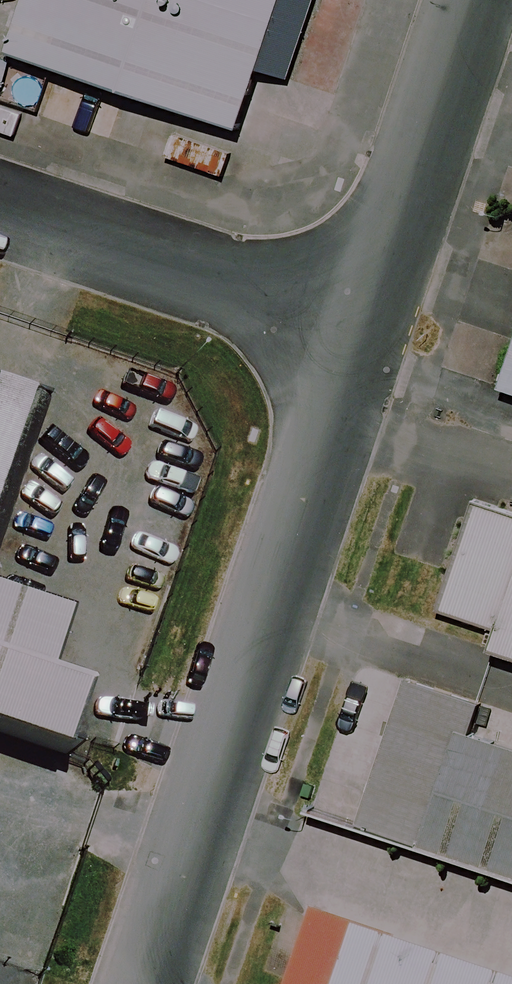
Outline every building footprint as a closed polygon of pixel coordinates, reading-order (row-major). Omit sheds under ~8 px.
[(17,60),(248,137),(293,0),(37,0),(17,60)] [(0,393),(0,546),(46,408),(0,393)] [(479,504),(442,616),(501,635),(495,654),(511,660),(511,515),(479,504)] [(64,767),(87,699),(45,685),(65,626),(0,604),(0,745),(64,767)] [(412,683),(363,830),(511,880),(511,751),(476,740),(487,708),(412,683)] [(364,913),(360,916),(315,901),(288,983),(511,983),(511,963),(364,913)]
